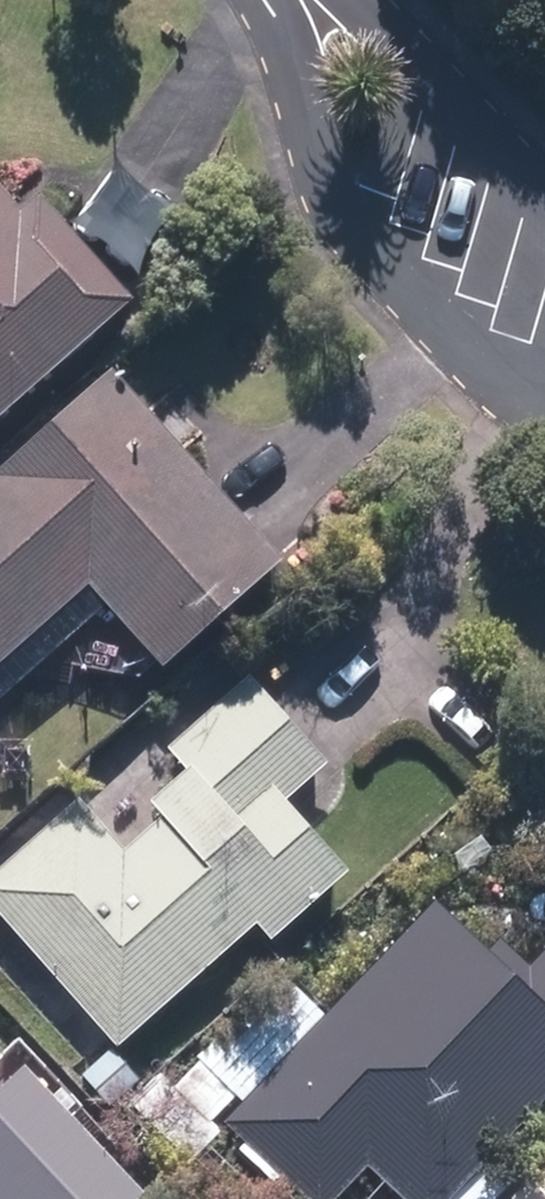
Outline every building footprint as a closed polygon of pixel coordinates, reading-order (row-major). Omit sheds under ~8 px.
[(134,298),(36,197),(17,215),(0,198),(0,428),(134,298)] [(85,591),(158,670),(276,563),(126,397),(106,375),(0,471),(0,668),(85,591)] [(122,844),(83,801),(0,874),(0,921),(111,1047),(218,953),(254,921),(277,946),(353,879),(287,804),(332,765),(250,672),(163,749),(184,774),(149,805),(157,813),(122,844)] [(544,1102),(544,951),(526,970),(496,942),(484,954),(432,904),(221,1123),(300,1198),(336,1198),(369,1165),(405,1198),(451,1198),(544,1102)] [(24,1071),(0,1093),(0,1198),(144,1198),(24,1071)] [(513,1198),(544,1198),(544,1170),(513,1198)]
